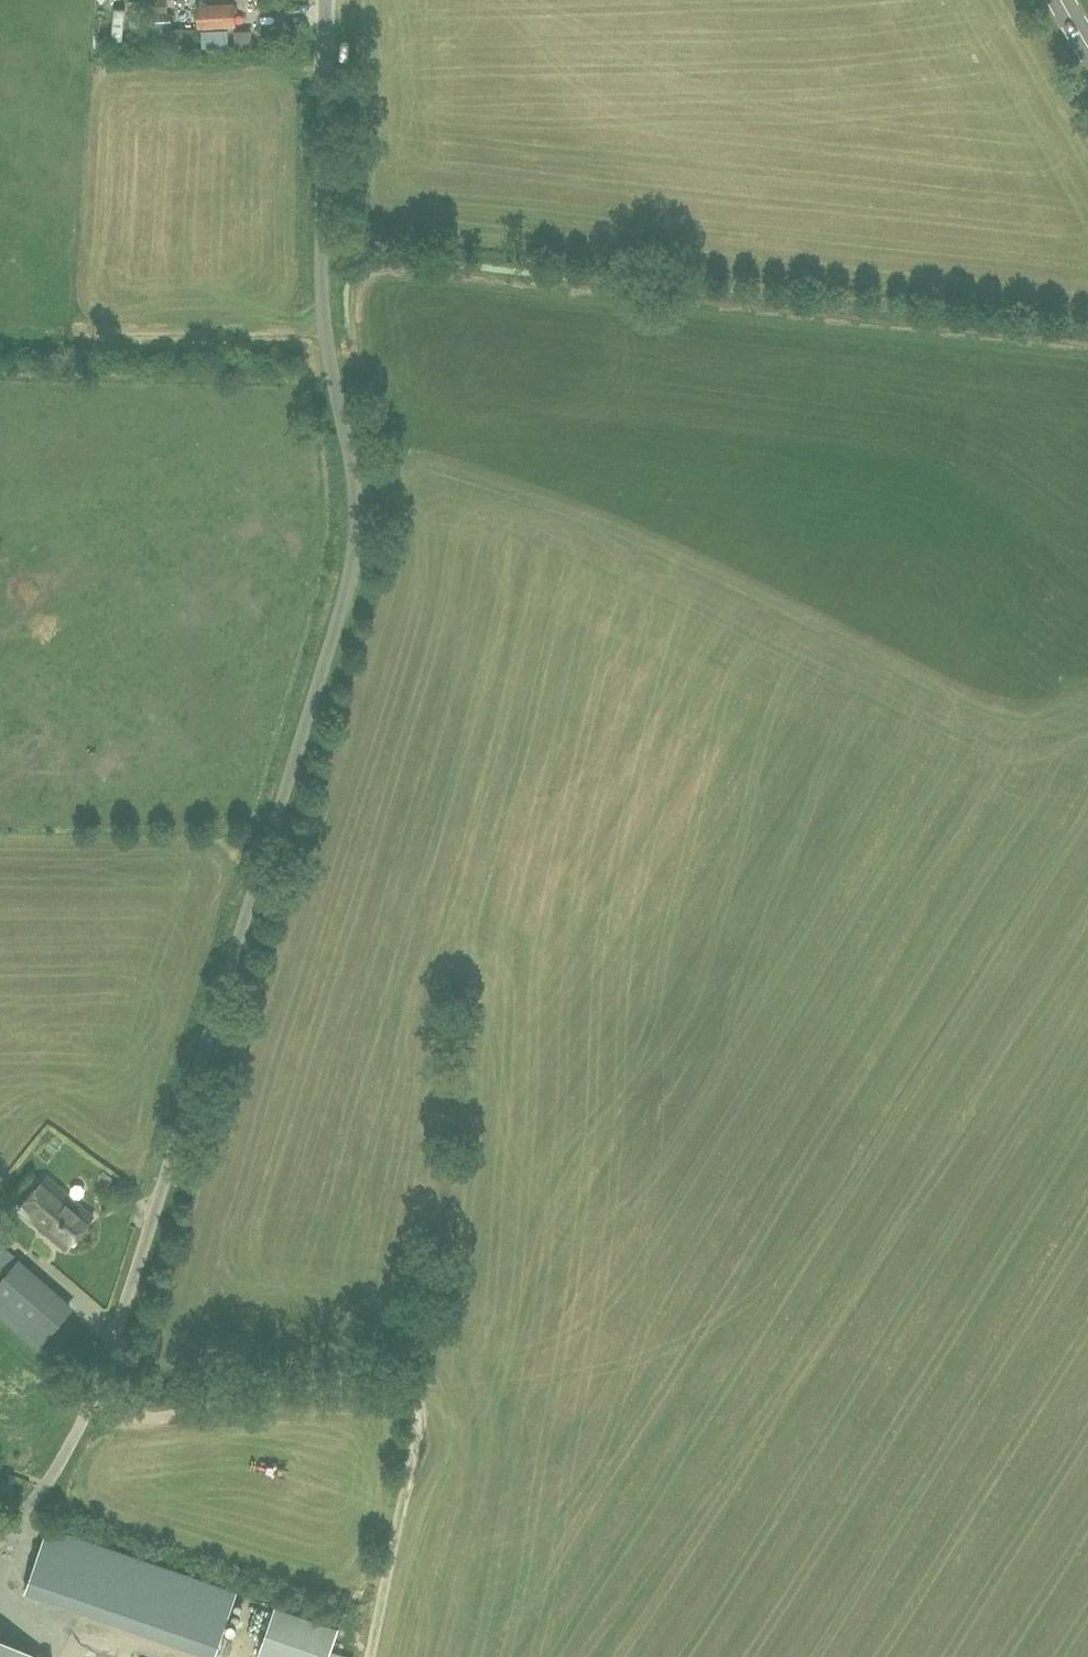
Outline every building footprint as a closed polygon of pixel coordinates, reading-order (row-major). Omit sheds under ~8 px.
[(168,13),(168,0),(153,0),(146,0),(146,14),(168,13)] [(185,3),(182,19),(195,21),(198,5),(185,3)] [(199,28),(236,26),(234,5),(198,7),(199,28)] [(236,48),(252,48),(252,32),(236,32),(236,48)] [(65,1249),(94,1216),(47,1176),(18,1209),(65,1249)] [(17,1264),(0,1249),(0,1284),(17,1264)] [(70,1310),(54,1296),(22,1333),(38,1347),(70,1310)] [(48,1528),(26,1591),(60,1602),(82,1539),(48,1528)] [(275,1605),(258,1656),(329,1656),(339,1627),(275,1605)] [(40,1656),(0,1635),(0,1656),(40,1656)]
